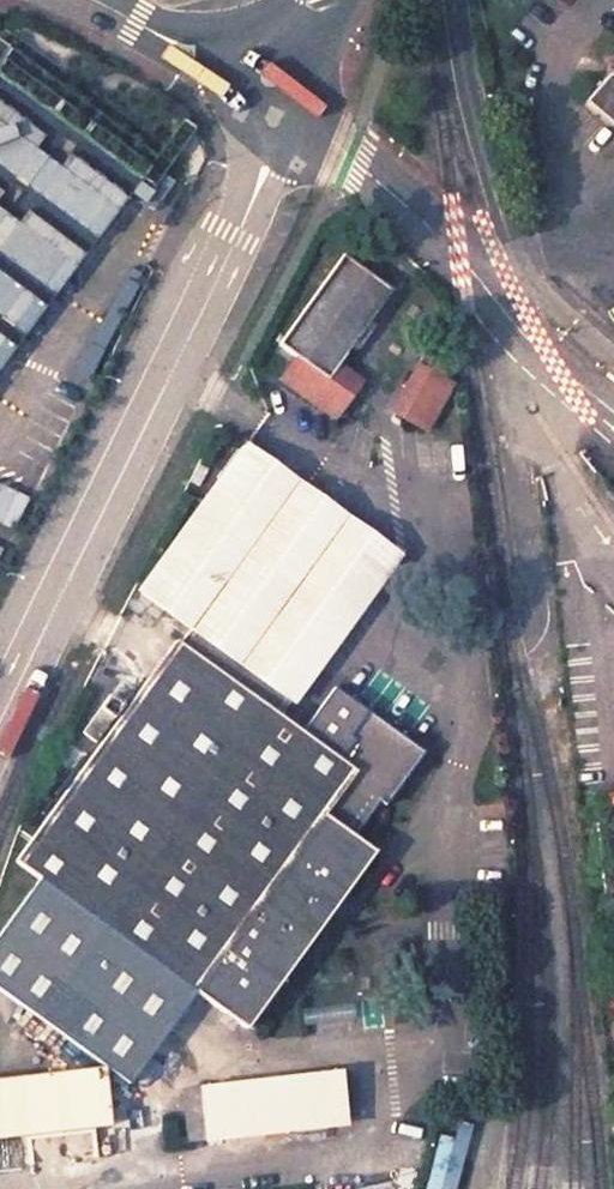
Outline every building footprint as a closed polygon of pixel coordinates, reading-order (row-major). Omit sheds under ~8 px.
[(593,96),(613,115),(613,56),(612,56),(613,75),(593,96)] [(76,253),(0,210),(0,365),(76,253)] [(393,290),(348,256),(295,327),(318,344),(333,323),(356,340),(354,342),(355,343),(393,290)] [(342,362),(355,343),(354,342),(356,340),(333,323),(318,344),(295,327),(282,345),(301,360),(282,384),(334,421),(366,379),(342,362)] [(451,388),(423,369),(411,391),(440,409),(451,388)] [(431,427),(440,409),(411,391),(401,411),(431,427)] [(248,449),(141,593),(195,632),(181,651),(175,647),(15,864),(37,879),(0,929),(0,985),(133,1082),(194,998),(248,1037),(379,859),(324,819),(355,777),(271,716),(391,553),(248,449)] [(564,582),(586,771),(613,767),(613,592),(601,593),(600,578),(564,582)] [(406,605),(333,701),(371,729),(442,634),(406,605)] [(0,1075),(0,1137),(111,1124),(104,1064),(0,1075)] [(204,1088),(187,1087),(190,1138),(210,1138),(342,1123),(337,1072),(204,1088)]
